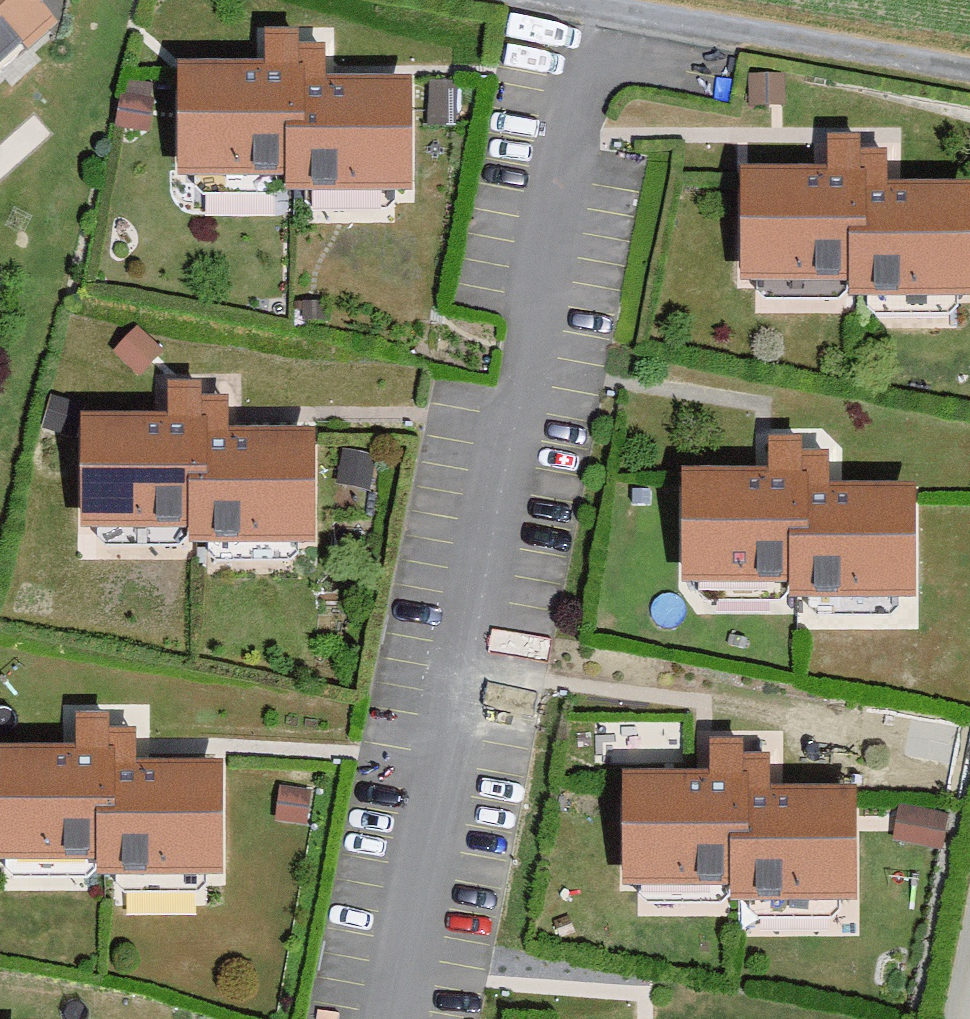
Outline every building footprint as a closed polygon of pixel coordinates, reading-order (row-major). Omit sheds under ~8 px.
[(26,0),(0,0),(0,93),(61,42),(26,0)] [(258,66),(178,66),(177,186),(289,187),(289,49),(289,38),(258,38),(258,66)] [(289,49),(289,187),(289,200),(407,200),(408,84),(326,84),(326,49),(289,49)] [(830,170),(750,169),(749,290),(861,290),(861,152),(861,142),(830,141),(830,170)] [(861,290),(860,303),(969,304),(969,188),(898,188),(898,152),(861,152),(861,290)] [(142,345),(118,365),(139,390),(163,369),(142,345)] [(166,418),(86,418),(85,538),(196,538),(197,401),(197,390),(166,390),(166,418)] [(197,401),(196,538),(196,552),(315,552),(316,436),(234,436),(234,401),(197,401)] [(750,468),(685,468),(684,588),(795,588),(796,450),(796,440),(765,440),(765,468),(750,468)] [(796,450),(795,588),(795,602),(914,602),(915,486),(833,486),(833,451),(796,450)] [(0,745),(0,865),(107,866),(107,728),(107,717),(76,717),(76,745),(0,745)] [(107,728),(107,866),(107,879),(225,880),(226,764),(144,763),(144,728),(107,728)] [(709,774),(629,774),(629,894),(740,895),(741,757),(741,746),(709,746),(709,774)] [(741,757),(740,895),(740,908),(859,908),(859,792),(777,792),(777,757),(741,757)] [(317,799),(274,796),(272,835),(315,837),(317,799)] [(934,820),(900,815),(895,850),(929,855),(934,820)]
